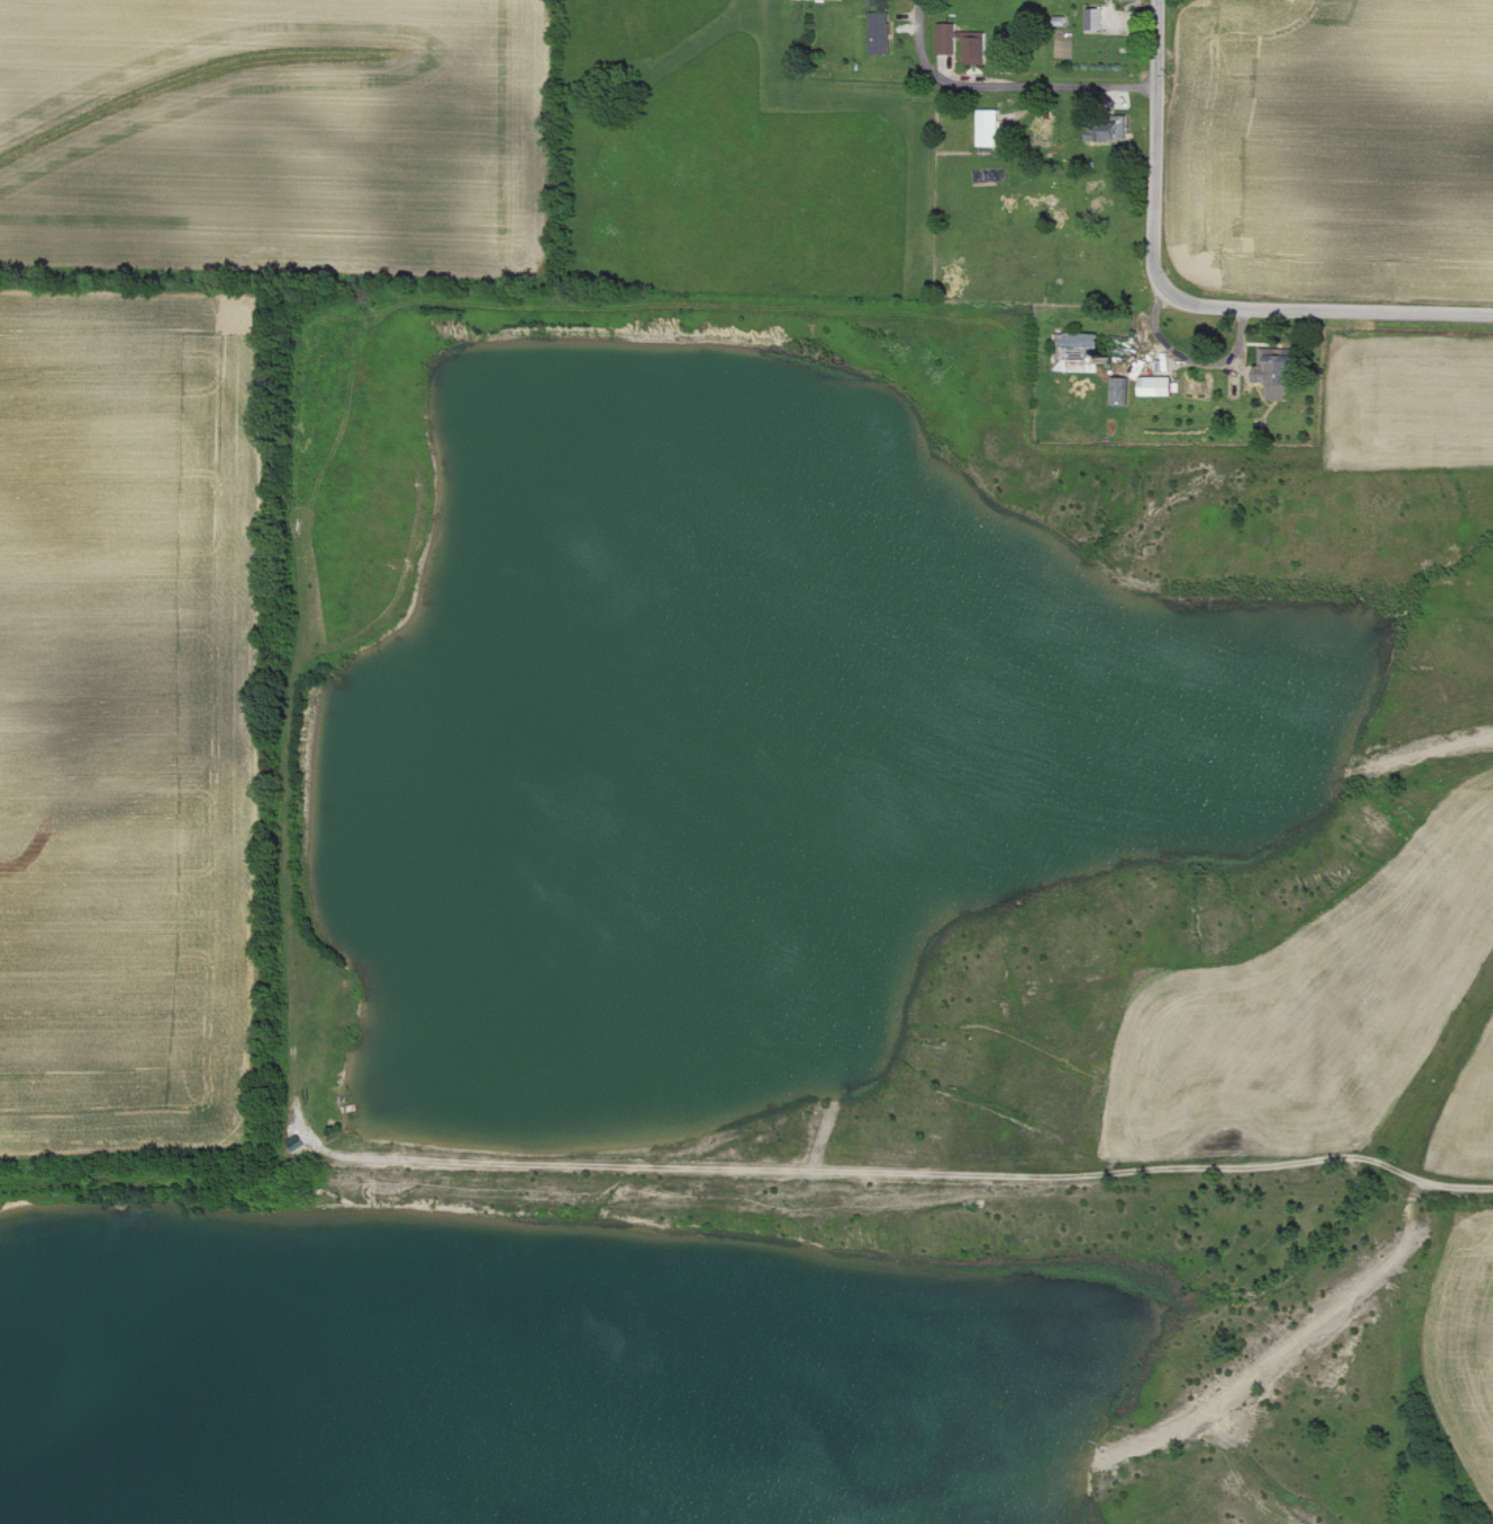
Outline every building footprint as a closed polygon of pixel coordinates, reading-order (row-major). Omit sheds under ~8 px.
[(1105,31),(1105,10),(1088,9),(1088,30),(1105,31)] [(873,15),(872,54),(893,55),(894,16),(873,15)] [(958,55),(957,24),(938,24),(938,55),(958,55)] [(989,33),(966,33),(965,65),(989,65),(989,33)] [(1002,111),(981,111),(981,147),(1001,147),(1002,111)] [(1089,142),(1128,143),(1129,123),(1090,122),(1089,142)] [(1055,371),(1102,372),(1102,347),(1110,347),(1110,335),(1056,333),(1055,371)] [(1269,400),(1288,401),(1288,369),(1298,369),(1298,355),(1281,355),(1281,349),(1262,348),(1262,366),(1269,366),(1269,400)] [(1129,378),(1113,377),(1112,404),(1128,405),(1129,378)] [(1143,395),(1179,395),(1179,377),(1143,377),(1143,395)]
